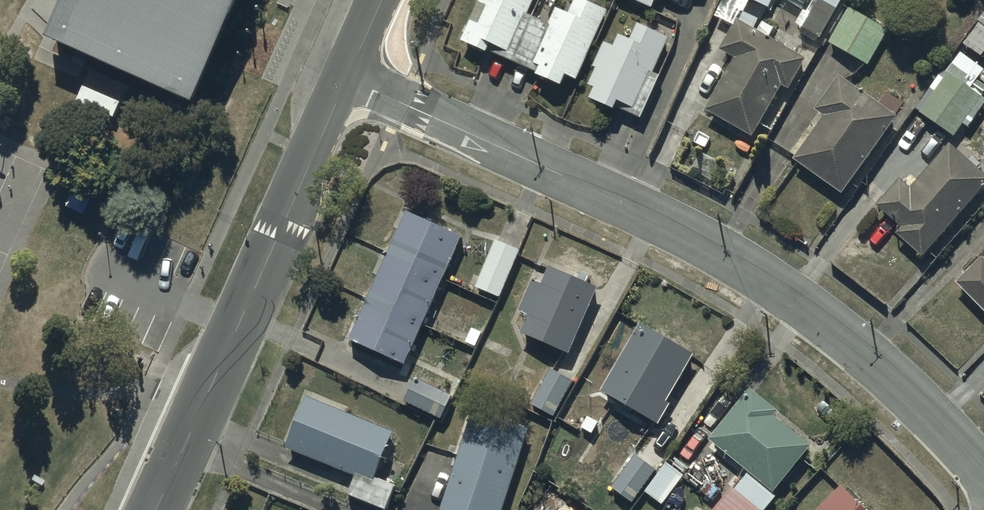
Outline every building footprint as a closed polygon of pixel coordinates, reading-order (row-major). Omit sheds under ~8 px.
[(54,49),(199,113),(249,0),(76,0),(54,49)] [(526,9),(530,0),(476,0),(461,34),(504,54),(526,9)] [(504,54),(560,80),(564,69),(575,74),(606,4),(597,0),(571,0),(567,8),(555,2),(547,18),(526,9),(504,54)] [(715,9),(734,18),(719,44),(735,53),(705,105),(750,131),(780,79),(787,84),(805,53),(739,15),(745,4),(759,11),(763,2),(767,3),(768,0),(720,0),(715,9)] [(819,34),(837,0),(815,0),(801,24),(819,34)] [(828,38),(867,60),(887,25),(848,3),(828,38)] [(614,100),(639,112),(660,70),(652,66),(668,33),(637,17),(629,33),(619,27),(612,41),(603,37),(592,61),(596,63),(588,79),(593,81),(588,91),(613,103),(614,100)] [(918,106),(952,131),(981,91),(947,66),(918,106)] [(791,152),(839,187),(895,109),(839,69),(813,104),(822,110),(791,152)] [(919,250),(983,180),(983,171),(948,138),(908,181),(899,173),(875,199),(899,221),(894,227),(919,250)] [(407,204),(349,333),(404,358),(462,229),(407,204)] [(495,235),(475,281),(499,292),(519,245),(495,235)] [(983,306),(983,256),(980,252),(955,276),(983,306)] [(520,327),(568,348),(597,282),(547,260),(540,277),(532,274),(518,307),(527,311),(520,327)] [(639,317),(601,385),(659,418),(667,405),(663,403),(694,348),(639,317)] [(530,400),(552,414),(574,377),(552,364),(530,400)] [(453,387),(417,372),(405,400),(442,415),(453,387)] [(747,467),(738,479),(734,476),(706,509),(762,509),(764,508),(763,507),(776,491),(772,487),(811,440),(773,409),(776,404),(749,382),(707,434),(747,467)] [(382,509),(385,509),(395,486),(373,477),(392,434),(306,397),(285,448),(354,478),(347,495),(382,509)] [(531,422),(476,403),(439,509),(500,509),(531,422)] [(612,482),(631,497),(655,466),(636,451),(612,482)] [(645,489),(662,502),(684,473),(666,460),(645,489)] [(840,479),(811,509),(873,509),(840,479)] [(572,501),(570,503),(566,499),(554,509),(580,509),(572,501)]
